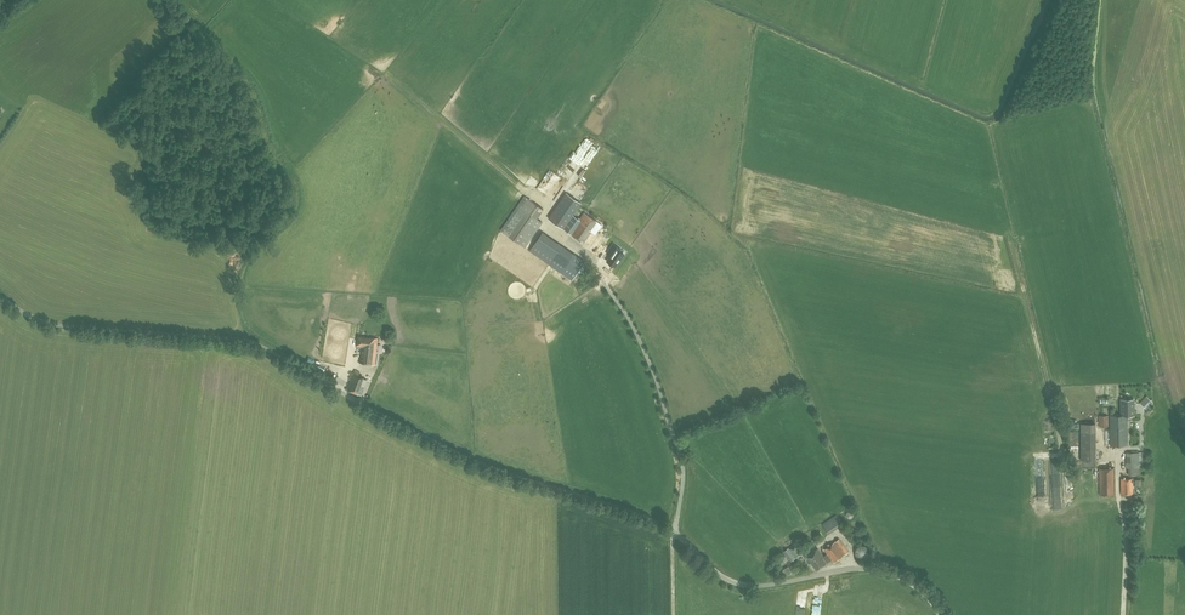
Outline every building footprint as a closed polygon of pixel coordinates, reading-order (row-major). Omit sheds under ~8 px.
[(581,160),(587,151),(584,149),(578,158),(581,160)] [(561,178),(557,173),(541,189),(546,193),(561,178)] [(528,183),(532,189),(538,186),(533,179),(528,183)] [(549,218),(564,228),(581,203),(566,193),(549,218)] [(55,199),(79,205),(80,202),(56,195),(55,199)] [(525,247),(542,222),(537,218),(544,209),(525,195),(501,230),(509,236),(525,247)] [(601,224),(584,212),(580,218),(579,217),(578,218),(574,215),(564,229),(583,242),(591,231),(595,233),(601,224)] [(543,232),(530,250),(534,253),(547,235),(543,232)] [(603,245),(606,240),(599,236),(596,241),(603,245)] [(558,243),(546,261),(550,264),(563,246),(558,243)] [(614,243),(607,253),(611,256),(608,261),(616,267),(625,254),(620,251),(621,248),(614,243)] [(573,253),(561,271),(572,280),(585,261),(573,253)] [(356,296),(357,282),(348,282),(348,296),(356,296)] [(330,330),(327,363),(347,365),(350,333),(330,330)] [(375,364),(378,338),(358,336),(357,345),(362,346),(360,363),(375,364)] [(361,395),(367,379),(358,376),(360,372),(355,370),(347,389),(361,395)] [(1110,445),(1128,445),(1127,415),(1134,415),(1133,399),(1120,399),(1121,415),(1110,415),(1110,445)] [(1099,426),(1109,426),(1108,415),(1099,415),(1099,426)] [(1081,456),(1096,456),(1095,419),(1081,420),(1081,456)] [(1139,475),(1139,467),(1142,467),(1142,452),(1126,452),(1126,468),(1128,468),(1128,475),(1139,475)] [(1100,494),(1114,494),(1113,468),(1099,468),(1100,494)] [(1121,494),(1133,494),(1133,478),(1121,478),(1121,494)] [(846,522),(841,513),(837,516),(836,514),(822,524),(828,534),(838,527),(844,535),(849,531),(844,524),(846,522)] [(833,562),(844,554),(849,551),(839,538),(824,549),(827,553),(823,556),(818,548),(805,557),(809,563),(810,562),(816,570),(827,562),(827,563),(832,559),(833,562)] [(791,561),(803,552),(796,542),(784,551),(791,561)] [(863,559),(864,559),(865,558),(866,558),(867,557),(868,556),(869,555),(869,554),(870,553),(870,552),(870,551),(869,549),(869,548),(868,547),(867,546),(866,546),(865,545),(864,545),(863,545),(862,545),(860,545),(859,546),(858,546),(857,547),(857,548),(856,549),(856,551),(856,552),(856,553),(856,554),(857,555),(857,556),(858,557),(859,558),(860,558),(862,559),(863,559)] [(783,569),(786,575),(792,572),(788,566),(783,569)]
